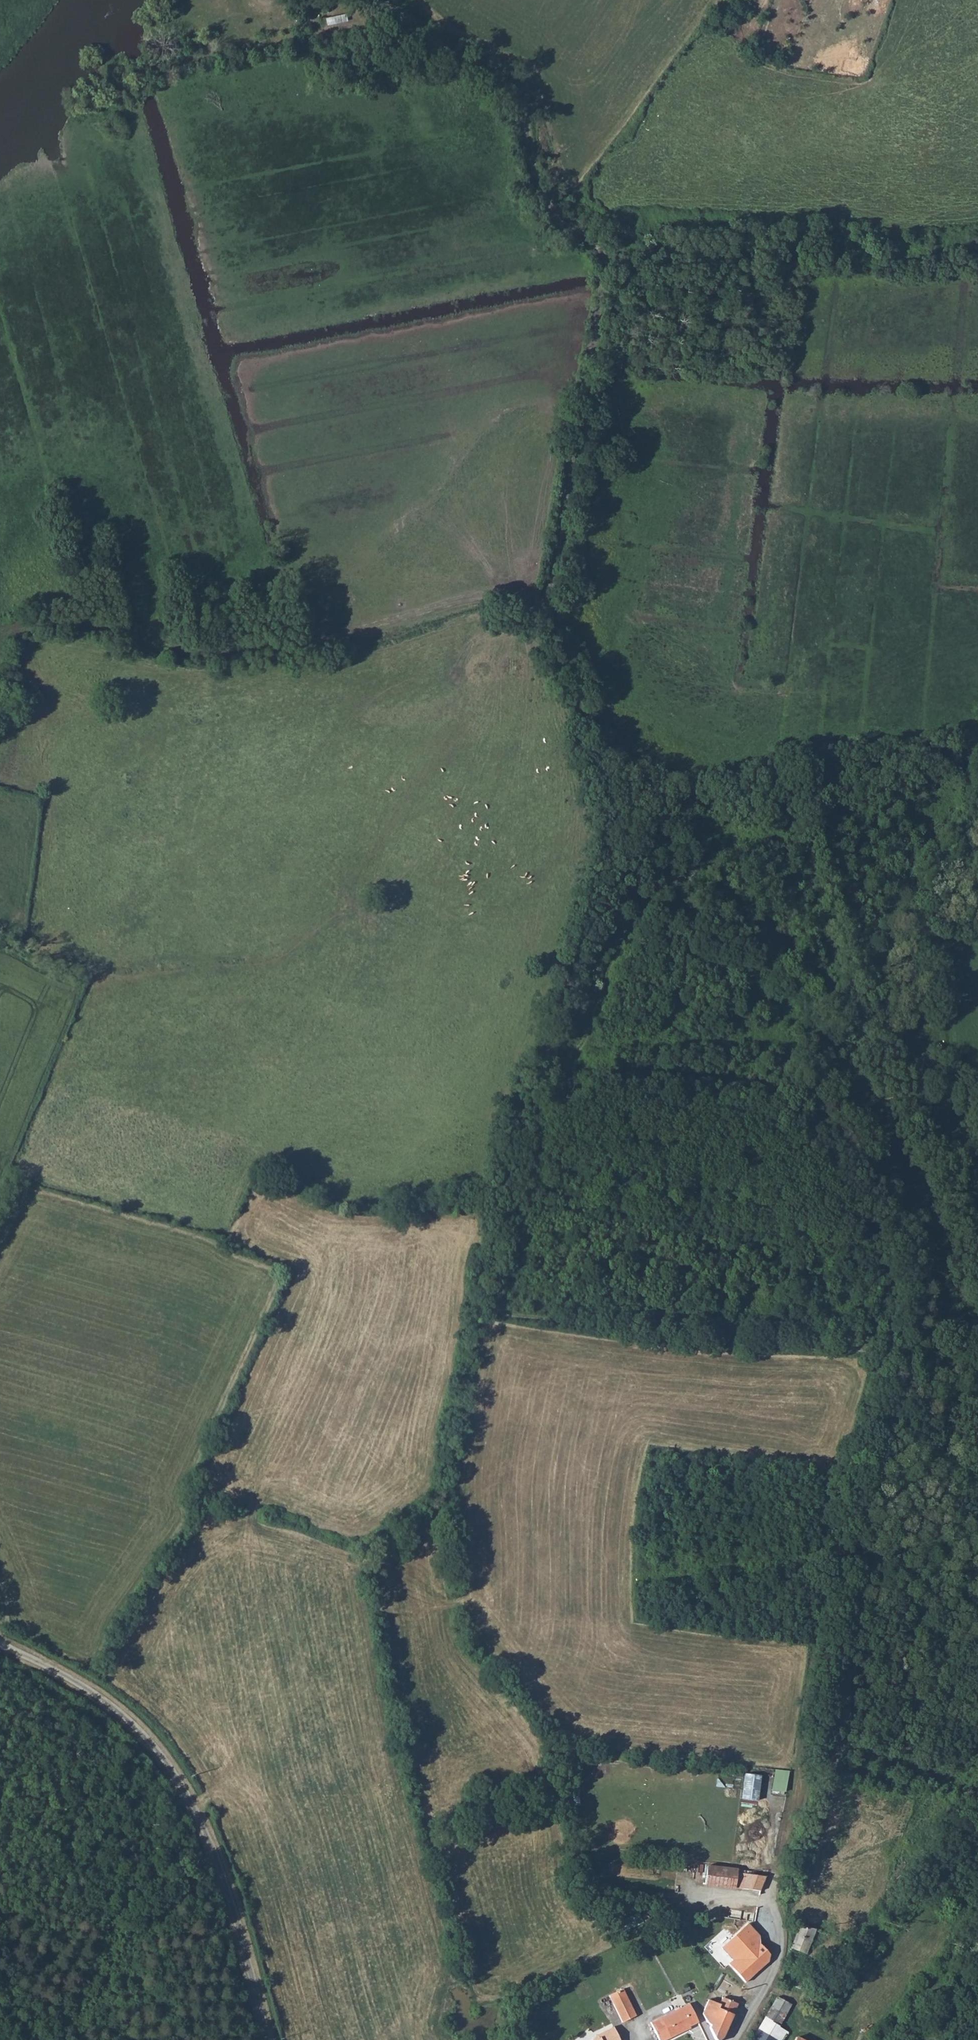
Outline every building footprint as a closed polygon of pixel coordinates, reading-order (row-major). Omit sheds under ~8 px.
[(318,19),(320,26),(347,21),(346,13),(318,19)] [(365,22),(351,25),(352,32),(366,29),(365,22)] [(786,1793),(789,1771),(774,1770),(772,1791),(786,1793)] [(762,1776),(745,1774),(741,1800),(758,1802),(762,1776)] [(703,1887),(734,1889),(736,1868),(705,1865),(703,1887)] [(762,1891),(768,1876),(739,1872),(737,1887),(762,1891)] [(818,1935),(819,1930),(795,1922),(791,1929),(798,1932),(794,1946),(808,1950),(813,1934),(818,1935)] [(752,1983),(768,1962),(773,1952),(761,1943),(745,1961),(741,1957),(733,1966),(752,1983)] [(624,1990),(611,1997),(624,2024),(638,2018),(624,1990)] [(727,2035),(740,2002),(726,1996),(719,2009),(705,2003),(699,2017),(714,2032),(715,2036),(722,2039),(723,2039),(727,2035)] [(652,2024),(660,2039),(661,2039),(668,2039),(688,2027),(687,2025),(697,2018),(687,2001),(652,2024)] [(791,2037),(792,2035),(782,2029),(795,2008),(783,2001),(778,2008),(772,2004),(768,2012),(772,2015),(756,2039),(796,2039),(791,2037)] [(615,2029),(598,2037),(596,2039),(621,2039),(615,2029)]
